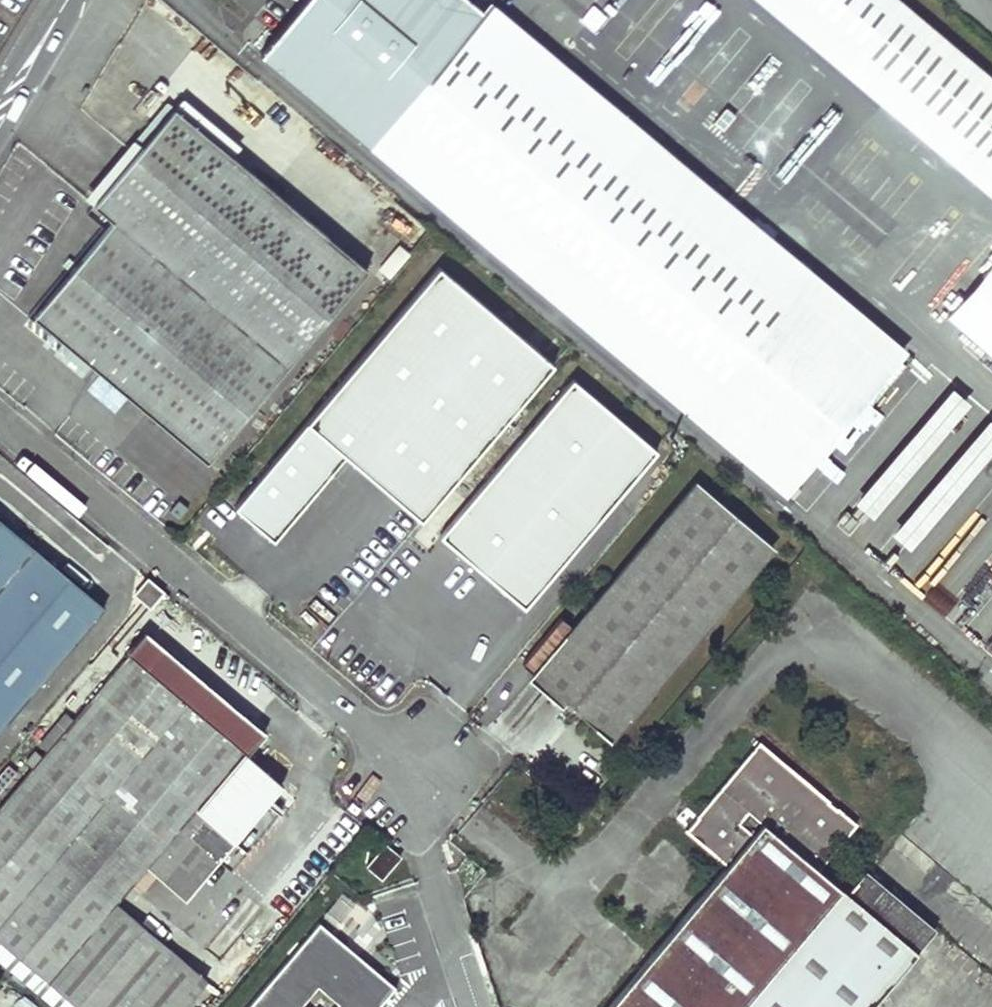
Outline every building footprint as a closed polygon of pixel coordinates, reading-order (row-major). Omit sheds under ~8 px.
[(478,13),(462,0),(300,0),(254,56),(365,149),(478,13)] [(991,180),(991,81),(894,0),(775,0),(991,180)] [(889,359),(478,13),(365,149),(778,494),(889,359)] [(80,209),(166,107),(159,101),(73,203),(80,209)] [(358,268),(166,107),(80,209),(96,223),(19,315),(195,462),(358,268)] [(551,365),(433,266),(232,507),(271,539),(322,479),(341,455),(362,473),(420,521),(551,365)] [(653,451),(551,365),(420,521),(522,607),(653,451)] [(872,516),(965,397),(927,367),(833,486),(872,516)] [(878,519),(907,543),(991,444),(991,420),(975,406),(878,519)] [(767,552),(692,489),(536,678),(610,741),(767,552)] [(106,606),(0,517),(0,731),(106,606)] [(135,593),(150,606),(164,590),(149,577),(135,593)] [(244,755),(262,734),(140,631),(122,653),(125,655),(70,719),(62,712),(36,743),(44,749),(37,757),(30,751),(21,761),(30,768),(0,804),(0,943),(76,1006),(177,1006),(201,978),(112,902),(141,868),(181,901),(279,785),(244,755)] [(915,952),(843,893),(815,870),(854,824),(756,742),(681,831),(722,865),(605,1006),(869,1006),(915,952)] [(363,868),(377,881),(398,858),(383,844),(363,868)] [(843,893),(915,952),(934,930),(863,870),(843,893)] [(243,1006),(300,1006),(296,1004),(313,984),(334,1003),(330,1006),(373,1006),(391,986),(367,965),(362,961),(316,922),(243,1006)] [(0,943),(0,964),(51,1006),(76,1006),(0,943)] [(372,949),(362,961),(367,965),(377,953),(372,949)]
